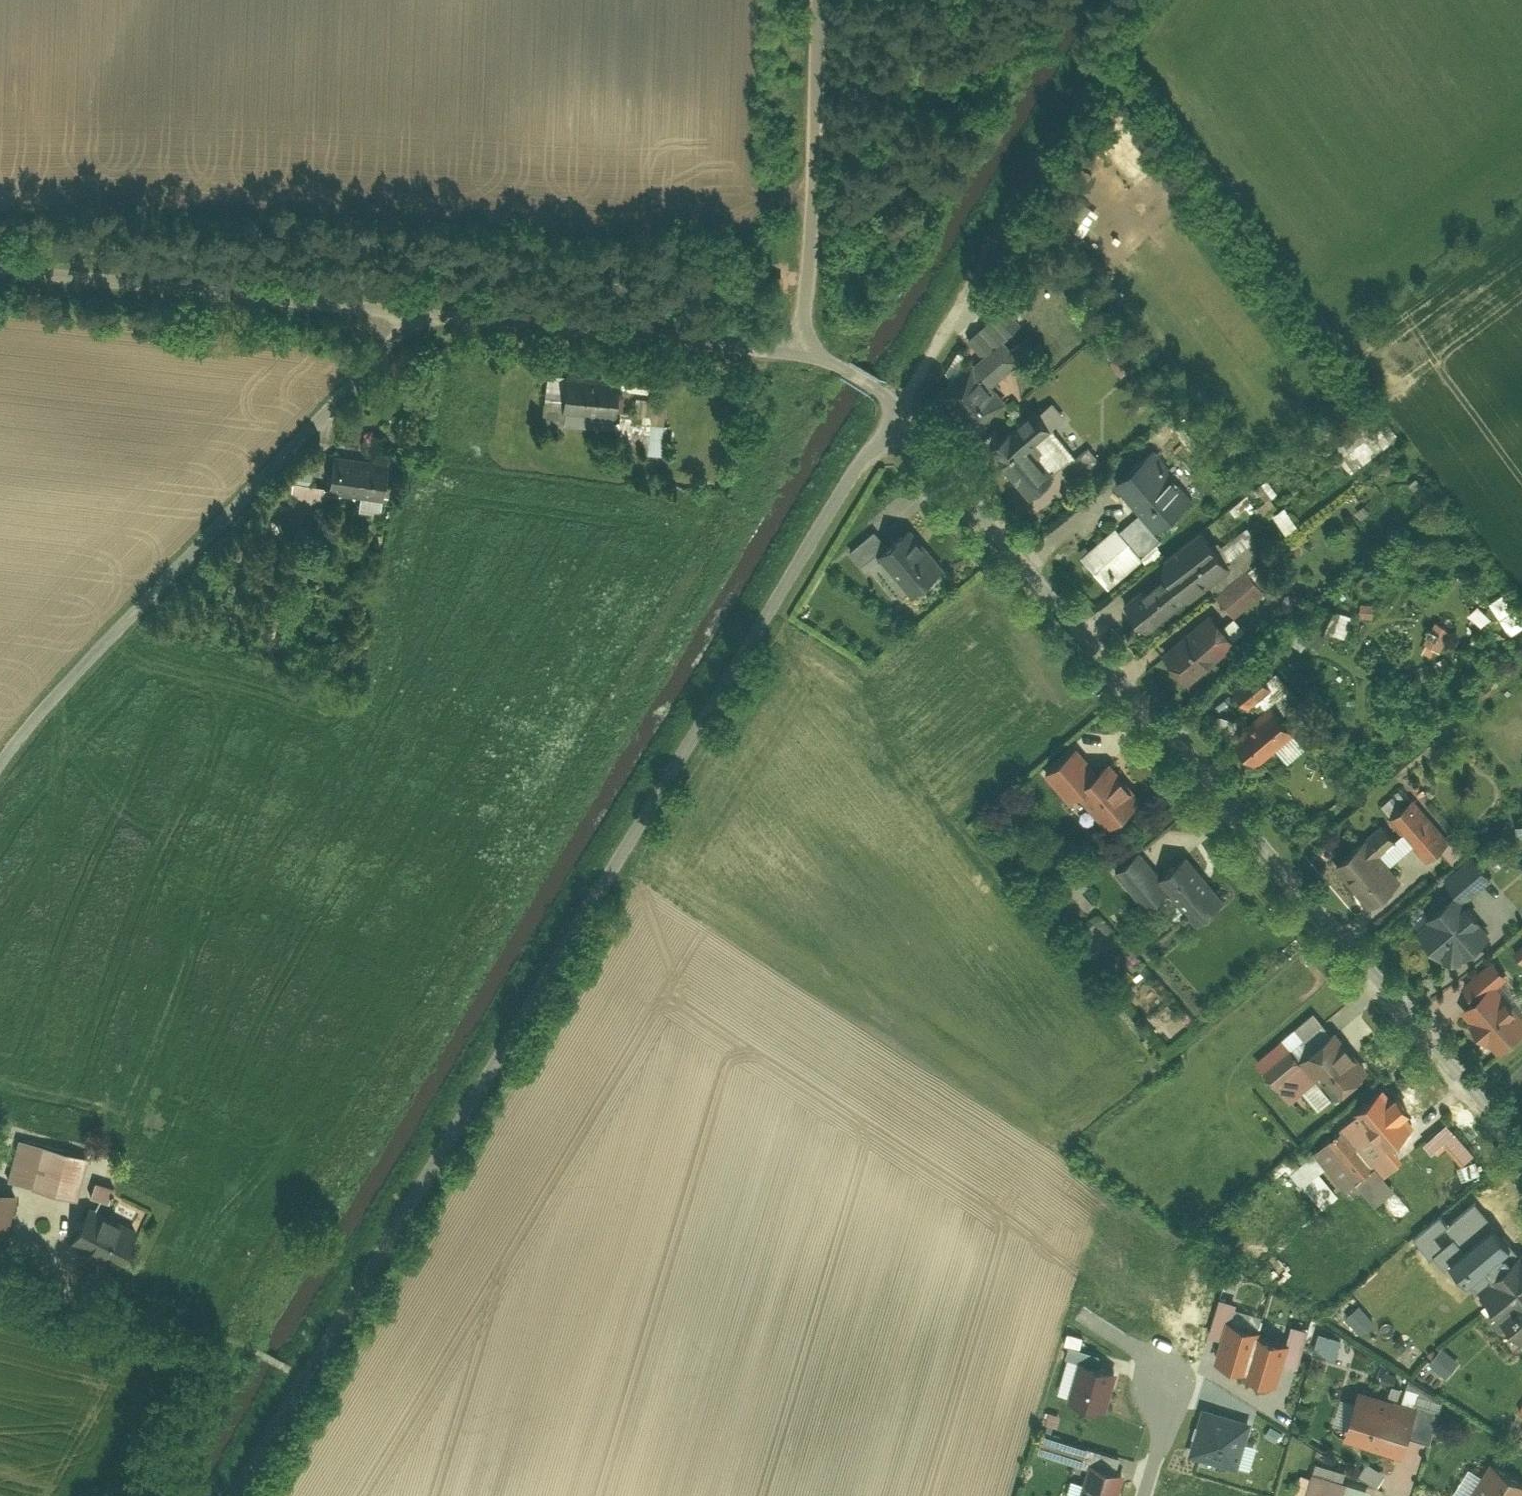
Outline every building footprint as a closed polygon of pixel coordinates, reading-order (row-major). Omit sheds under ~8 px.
[(1084,201),(1067,231),(1082,239),(1098,210),(1084,201)] [(987,351),(952,381),(985,421),(1014,399),(999,380),(1029,355),(996,316),(975,334),(987,351)] [(617,395),(566,390),(563,424),(614,428),(617,395)] [(1042,408),(1007,434),(1003,459),(1036,491),(1079,452),(1042,408)] [(1121,523),(1087,553),(1115,586),(1166,538),(1159,530),(1199,494),(1160,446),(1120,480),(1143,509),(1124,527),(1121,523)] [(388,466),(347,460),(342,496),(383,501),(388,466)] [(314,518),(324,490),(303,483),(293,510),(314,518)] [(1275,511),(1285,531),(1296,525),(1287,505),(1275,511)] [(914,524),(884,550),(920,592),(950,563),(914,524)] [(1170,567),(1127,599),(1155,631),(1237,563),(1207,527),(1170,555),(1170,567)] [(1252,568),(1221,592),(1237,612),(1267,588),(1252,568)] [(1490,600),(1510,634),(1521,627),(1521,614),(1508,590),(1490,600)] [(1470,613),(1482,625),(1490,617),(1478,605),(1470,613)] [(1357,613),(1339,606),(1331,629),(1348,635),(1357,613)] [(1215,608),(1168,650),(1195,683),(1241,638),(1215,608)] [(1304,647),(1316,626),(1299,617),(1287,638),(1304,647)] [(1456,625),(1441,617),(1430,638),(1445,646),(1456,625)] [(1262,667),(1237,686),(1251,704),(1276,685),(1262,667)] [(1280,704),(1242,735),(1262,761),(1302,728),(1280,704)] [(1149,794),(1115,758),(1096,774),(1073,748),(1040,772),(1065,800),(1082,788),(1115,825),(1149,794)] [(1419,795),(1395,816),(1430,857),(1455,836),(1419,795)] [(1384,850),(1399,837),(1385,821),(1370,834),(1384,850)] [(1370,834),(1338,861),(1375,904),(1407,877),(1384,850),(1370,834)] [(1145,850),(1122,869),(1149,903),(1172,883),(1165,874),(1145,850)] [(1193,851),(1165,874),(1172,883),(1203,921),(1231,898),(1193,851)] [(1477,852),(1451,875),(1470,897),(1496,875),(1477,852)] [(1463,891),(1425,926),(1450,957),(1469,957),(1496,931),(1463,891)] [(1510,971),(1498,956),(1469,980),(1482,995),(1499,980),(1510,971)] [(1467,1008),(1502,1049),(1521,1032),(1521,1007),(1499,980),(1482,995),(1467,1008)] [(1337,1030),(1320,1011),(1290,1037),(1293,1041),(1306,1056),(1337,1030)] [(1375,1067),(1340,1027),(1337,1030),(1306,1056),(1307,1057),(1341,1096),(1375,1067)] [(1266,1064),(1281,1080),(1307,1057),(1306,1056),(1293,1041),(1266,1064)] [(1389,1087),(1345,1125),(1348,1128),(1377,1161),(1419,1122),(1389,1087)] [(1436,1153),(1446,1144),(1462,1163),(1476,1152),(1448,1118),(1424,1138),(1436,1153)] [(1359,1176),(1377,1161),(1348,1128),(1321,1152),(1349,1185),(1359,1176)] [(89,1165),(22,1145),(12,1179),(79,1199),(89,1165)] [(1377,1161),(1359,1176),(1381,1200),(1398,1185),(1377,1161)] [(107,1199),(112,1184),(93,1177),(88,1192),(107,1199)] [(1441,1211),(1447,1219),(1467,1203),(1461,1195),(1441,1211)] [(17,1202),(0,1198),(0,1270),(17,1202)] [(73,1241),(119,1262),(135,1229),(89,1207),(73,1241)] [(1496,1221),(1473,1240),(1467,1233),(1457,1242),(1454,1238),(1441,1249),(1468,1282),(1472,1279),(1480,1288),(1521,1253),(1496,1221)] [(1521,1338),(1521,1254),(1521,1253),(1480,1288),(1521,1338)] [(1361,1332),(1375,1318),(1359,1301),(1345,1315),(1361,1332)] [(1245,1372),(1275,1381),(1286,1343),(1257,1335),(1259,1330),(1229,1322),(1218,1359),(1247,1368),(1245,1372)] [(1318,1328),(1312,1349),(1335,1356),(1341,1335),(1318,1328)] [(1448,1344),(1433,1359),(1450,1375),(1464,1359),(1448,1344)] [(1122,1370),(1084,1359),(1073,1398),(1112,1409),(1122,1370)] [(1423,1403),(1364,1386),(1349,1436),(1408,1455),(1423,1403)] [(1192,1452),(1236,1465),(1249,1423),(1205,1410),(1192,1452)] [(1093,1460),(1083,1495),(1122,1495),(1129,1472),(1093,1460)] [(1359,1474),(1378,1483),(1385,1469),(1365,1460),(1359,1474)] [(1496,1460),(1472,1495),(1521,1495),(1521,1477),(1496,1460)]
